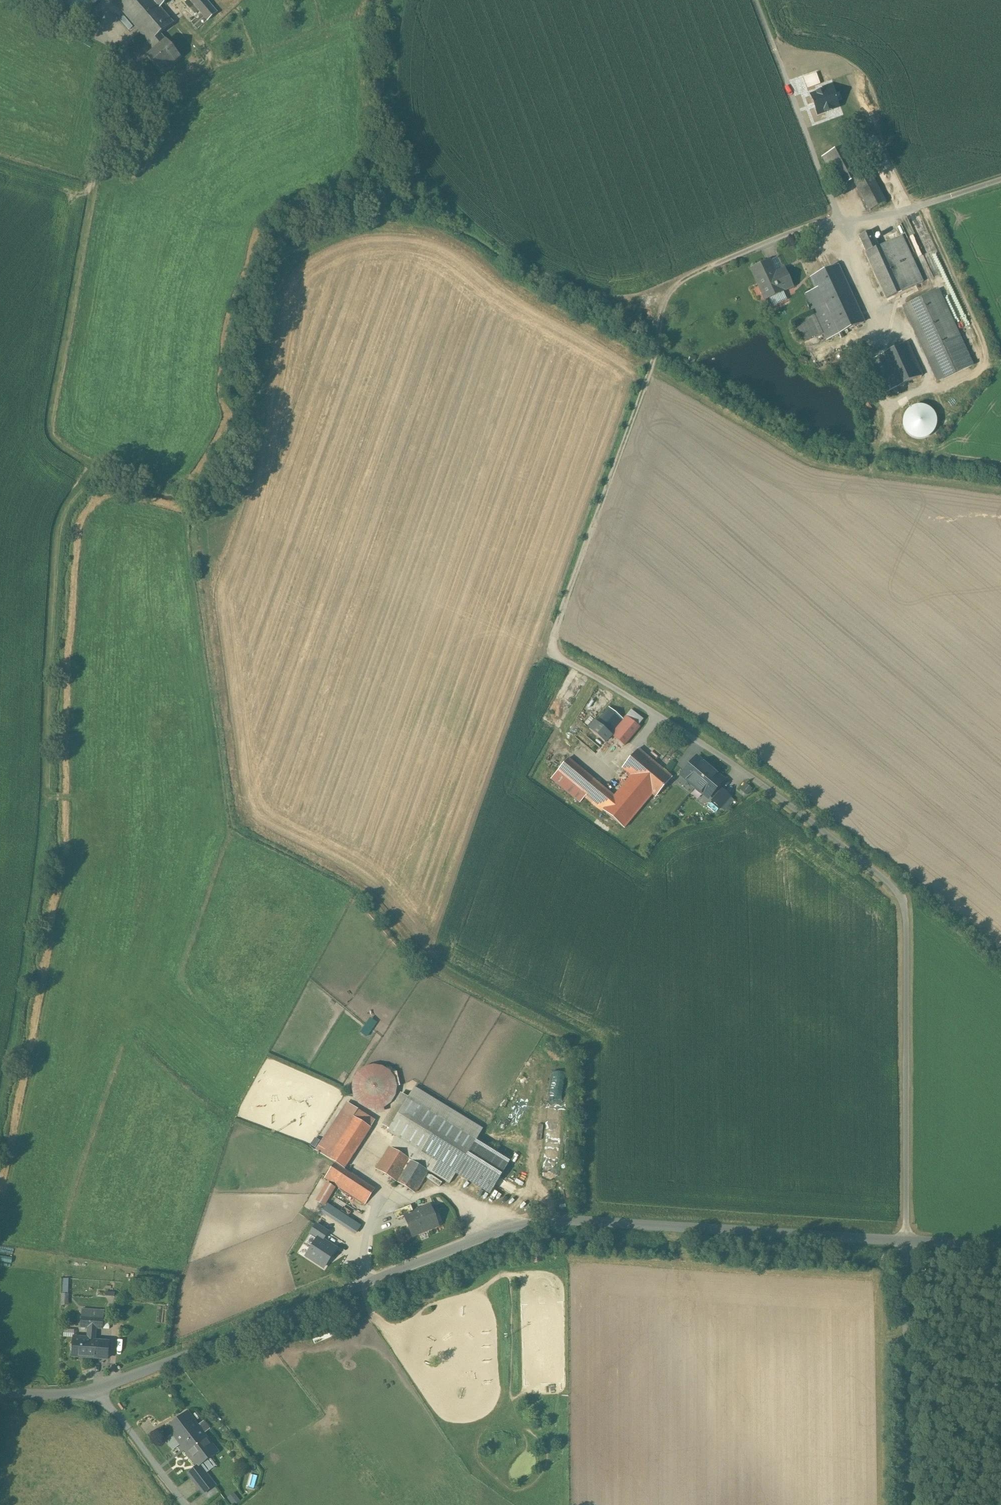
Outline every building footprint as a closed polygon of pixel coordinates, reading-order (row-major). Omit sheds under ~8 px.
[(150,43),(160,35),(173,24),(160,8),(169,0),(113,0),(150,43)] [(201,13),(191,22),(197,30),(217,13),(206,0),(190,0),(201,13)] [(166,42),(160,35),(150,43),(156,50),(148,57),(160,71),(166,66),(168,68),(180,58),(166,41),(166,42)] [(847,144),(822,157),(838,187),(853,179),(863,174),(847,144)] [(863,174),(853,179),(870,211),(885,203),(868,171),(863,174)] [(871,231),(858,237),(887,299),(922,282),(901,236),(878,247),(871,231)] [(769,261),(751,269),(766,300),(784,292),(783,291),(775,274),(769,261)] [(838,265),(810,278),(822,305),(813,309),(827,339),(864,322),(838,265)] [(785,269),(775,274),(783,291),(793,286),(785,269)] [(938,291),(903,307),(937,381),(972,365),(938,291)] [(907,343),(871,360),(886,392),(922,376),(907,343)] [(914,407),(914,415),(917,415),(917,421),(912,421),(912,438),(935,438),(935,407),(914,407)] [(595,754),(611,734),(610,733),(622,718),(610,708),(598,723),(596,721),(590,729),(585,725),(575,737),(595,754)] [(627,716),(611,734),(625,745),(640,726),(627,716)] [(672,778),(638,750),(622,768),(631,776),(614,797),(635,814),(652,794),(656,797),(672,778)] [(723,779),(697,757),(682,775),(702,793),(705,789),(711,795),(723,779)] [(614,797),(568,759),(551,779),(580,802),(585,796),(624,827),(635,814),(614,797)] [(722,788),(711,801),(720,809),(731,797),(722,788)] [(370,1018),(360,1033),(367,1037),(377,1023),(370,1018)] [(355,1081),(354,1086),(354,1091),(356,1096),(358,1100),(362,1104),(366,1107),(371,1108),(377,1108),(382,1107),(386,1105),(390,1101),(393,1097),(395,1092),(395,1087),(394,1082),(392,1077),(389,1073),(385,1070),(380,1068),(375,1067),(370,1068),(365,1069),(361,1072),(357,1076),(355,1081)] [(536,1105),(549,1107),(554,1078),(540,1076),(536,1105)] [(390,1128),(387,1132),(395,1136),(456,1173),(477,1139),(483,1128),(414,1087),(408,1098),(402,1094),(384,1124),(390,1128)] [(553,1090),(546,1178),(559,1179),(566,1091),(553,1090)] [(347,1102),(316,1150),(345,1168),(375,1120),(347,1102)] [(456,1173),(395,1136),(376,1169),(415,1193),(428,1171),(450,1184),(456,1173)] [(511,1160),(477,1139),(456,1173),(490,1194),(511,1160)] [(326,1176),(325,1177),(365,1204),(375,1189),(334,1163),(326,1176)] [(326,1182),(316,1200),(325,1205),(335,1187),(326,1182)] [(327,1203),(322,1212),(356,1234),(361,1225),(327,1203)] [(398,1219),(405,1217),(405,1216),(414,1212),(411,1205),(394,1212),(398,1219)] [(414,1212),(405,1216),(405,1217),(413,1236),(438,1226),(430,1206),(414,1212)] [(337,1248),(316,1235),(304,1256),(325,1269),(337,1248)] [(63,1305),(71,1305),(71,1278),(63,1278),(63,1305)] [(97,1328),(103,1329),(104,1311),(82,1310),(81,1327),(88,1328),(97,1328)] [(67,1328),(66,1335),(76,1337),(77,1330),(67,1328)] [(74,1337),(72,1356),(108,1359),(109,1342),(96,1341),(97,1328),(88,1328),(88,1338),(74,1337)] [(188,1412),(168,1427),(190,1457),(210,1442),(188,1412)] [(210,1442),(190,1457),(197,1466),(200,1464),(217,1451),(210,1442)] [(197,1466),(187,1474),(202,1494),(215,1484),(200,1464),(197,1466)]
